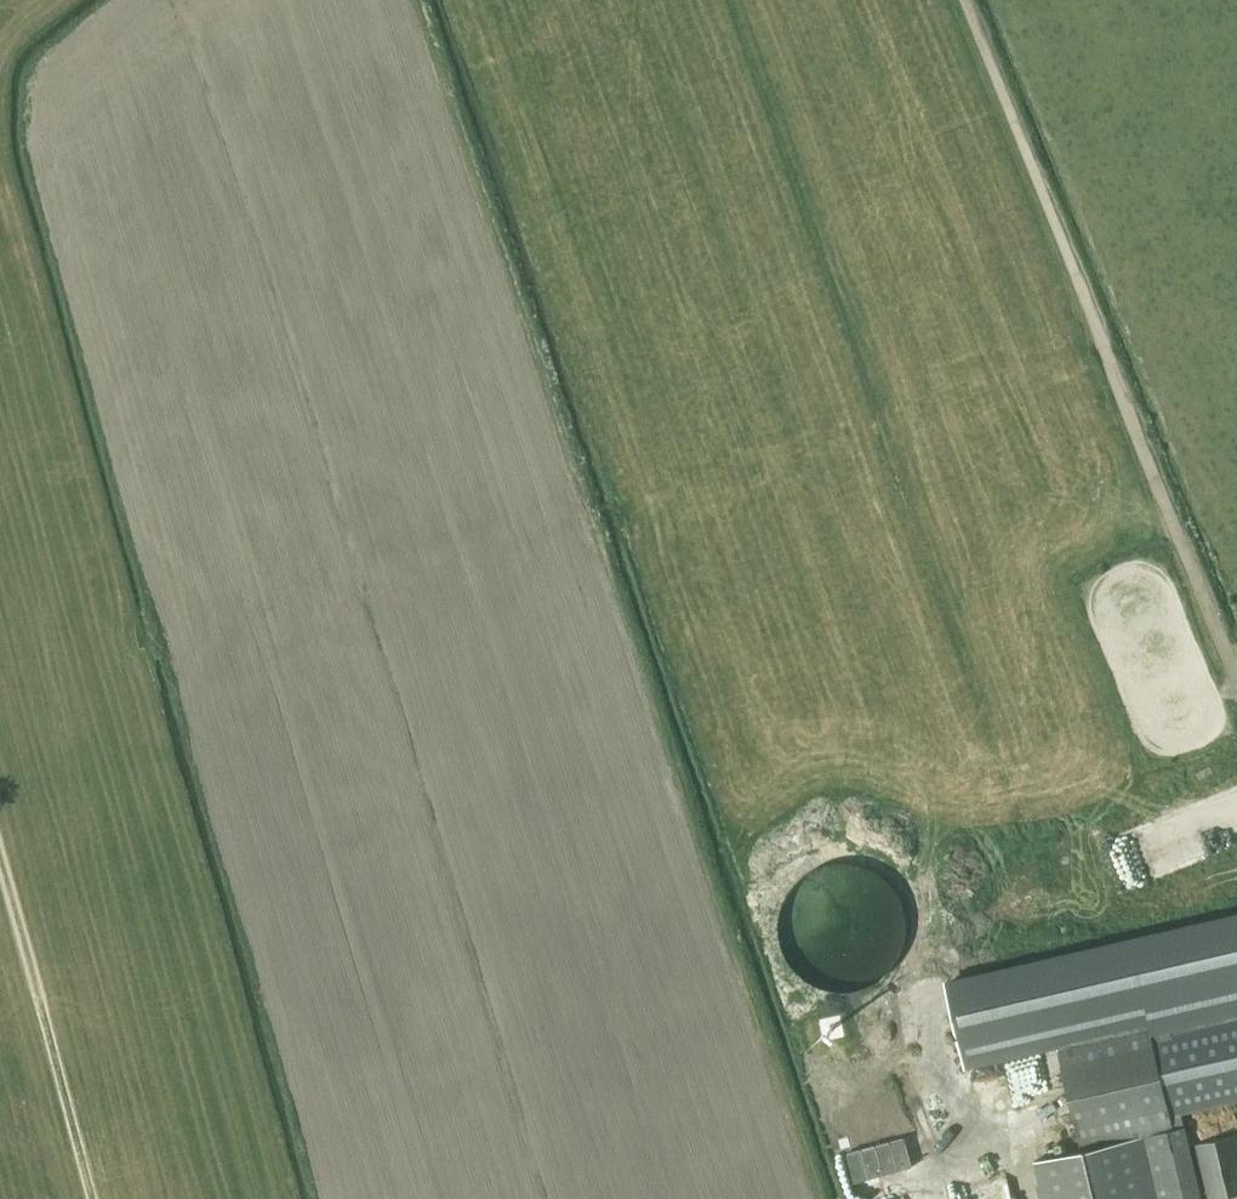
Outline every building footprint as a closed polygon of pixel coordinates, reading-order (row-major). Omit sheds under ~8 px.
[(1058,1039),(1082,1148),(1034,1159),(1043,1198),(1186,1198),(1202,1195),(1184,1111),(1236,1099),(1236,916),(948,980),(966,1060),(1058,1039)] [(1197,1144),(1210,1198),(1212,1198),(1236,1193),(1236,1134),(1197,1144)]
